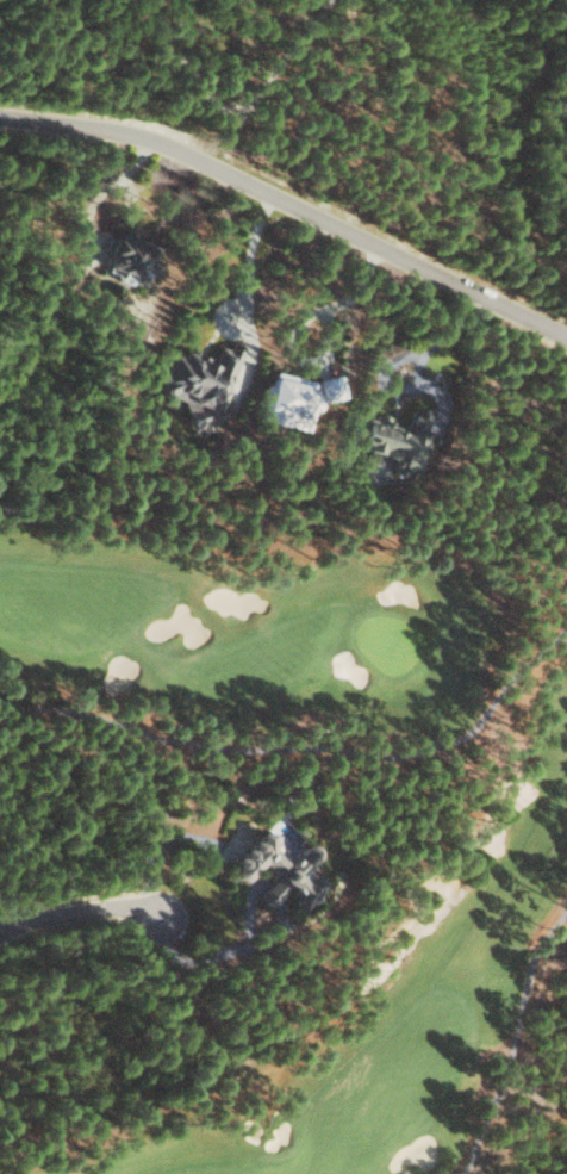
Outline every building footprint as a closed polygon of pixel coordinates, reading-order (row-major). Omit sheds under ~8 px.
[(147,242),(120,231),(104,268),(119,274),(117,279),(131,285),(138,269),(152,275),(159,257),(143,251),(147,242)] [(240,349),(231,346),(225,348),(217,346),(213,360),(183,350),(181,357),(171,354),(168,363),(164,364),(160,378),(166,395),(180,400),(191,431),(200,428),(212,432),(240,349)] [(259,419),(308,431),(313,409),(314,409),(320,382),(271,370),(259,419)] [(344,397),(338,374),(318,379),(324,402),(344,397)] [(430,409),(412,406),(407,427),(383,423),(385,415),(375,413),(374,420),(356,417),(350,447),(395,455),(392,472),(408,475),(411,462),(420,464),(430,409)] [(234,857),(234,876),(236,881),(243,881),(262,864),(275,879),(255,896),(260,908),(267,908),(283,895),(290,892),(290,902),(297,910),(316,902),(316,895),(322,890),(319,882),(313,876),(299,876),(319,859),(319,853),(310,843),(285,865),(272,848),(272,833),(259,833),(258,841),(251,841),(251,849),(243,849),(243,858),(234,857)]
